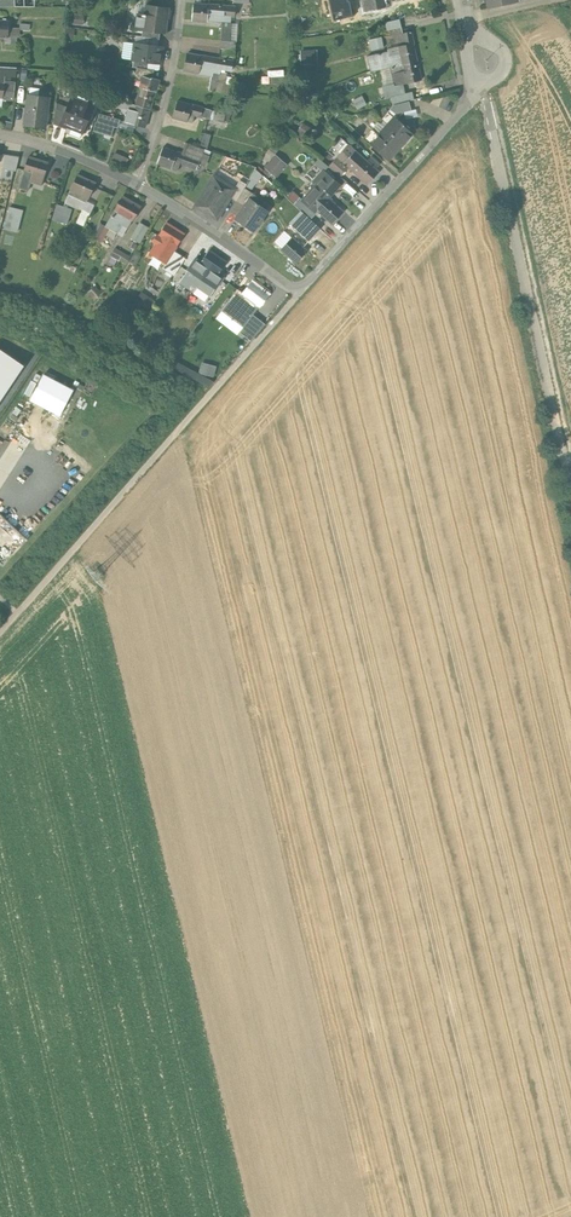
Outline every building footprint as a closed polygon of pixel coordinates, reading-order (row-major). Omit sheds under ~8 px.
[(326,16),(354,10),(352,3),(324,9),(326,16)] [(208,6),(193,4),(191,21),(207,23),(208,14),(218,15),(220,15),(220,6),(208,5),(208,6)] [(167,9),(146,6),(144,16),(137,15),(135,28),(159,32),(164,32),(167,9)] [(230,7),(220,6),(220,15),(218,15),(218,17),(224,18),(224,12),(230,12),(230,7)] [(0,20),(0,38),(8,38),(9,21),(0,20)] [(159,32),(143,29),(142,37),(158,39),(159,32)] [(411,32),(402,34),(405,46),(398,47),(402,65),(417,62),(413,44),(411,32)] [(162,48),(134,44),(132,60),(134,61),(149,63),(160,64),(162,48)] [(320,64),(320,49),(303,49),(304,64),(320,64)] [(201,55),(187,53),(184,71),(203,74),(205,66),(223,69),(225,59),(201,55)] [(149,63),(134,61),(133,67),(148,70),(149,63)] [(417,62),(402,65),(405,75),(399,76),(401,85),(421,80),(417,62)] [(0,67),(0,76),(5,76),(15,77),(16,68),(0,67)] [(0,76),(0,98),(13,100),(15,83),(5,82),(5,76),(0,76)] [(211,76),(210,89),(230,91),(231,78),(211,76)] [(42,79),(28,77),(27,86),(41,88),(42,79)] [(148,88),(142,87),(136,105),(150,109),(155,91),(156,91),(159,80),(151,77),(148,88)] [(50,96),(28,93),(24,123),(45,126),(50,96)] [(71,96),(61,123),(83,132),(94,105),(71,96)] [(123,100),(114,98),(112,105),(121,108),(122,101),(123,100)] [(136,105),(122,101),(121,108),(128,110),(125,121),(145,127),(150,109),(136,105)] [(191,105),(177,101),(173,118),(188,122),(190,114),(201,117),(203,107),(192,103),(191,105)] [(407,102),(392,105),(394,114),(409,111),(407,102)] [(119,119),(100,114),(98,122),(97,122),(95,132),(112,136),(114,127),(117,127),(119,119)] [(376,135),(370,129),(362,139),(387,161),(395,153),(392,150),(398,143),(401,146),(411,134),(395,119),(386,130),(383,128),(376,135)] [(204,149),(186,143),(182,153),(189,155),(201,160),(204,149)] [(347,145),(343,150),(350,156),(354,152),(347,145)] [(177,152),(163,147),(157,164),(177,171),(180,163),(185,165),(189,155),(182,153),(177,151),(177,152)] [(128,157),(114,152),(112,158),(125,163),(128,157)] [(378,173),(354,152),(350,156),(343,164),(367,185),(378,173)] [(19,156),(5,154),(3,168),(16,170),(19,156)] [(201,160),(189,155),(185,165),(197,169),(201,160)] [(48,162),(29,156),(23,176),(36,180),(38,174),(44,176),(48,162)] [(275,156),(265,169),(275,178),(283,170),(284,170),(283,169),(286,165),(284,167),(274,158),(276,156),(275,156)] [(317,183),(314,187),(316,189),(304,202),(317,214),(318,213),(332,225),(343,212),(328,198),(339,186),(323,172),(315,181),(317,183)] [(96,183),(78,174),(69,193),(82,199),(84,194),(90,197),(96,183)] [(234,189),(214,177),(196,206),(217,218),(230,197),(235,189),(234,189)] [(240,180),(234,189),(235,189),(230,197),(236,201),(246,184),(240,180)] [(15,188),(11,203),(17,204),(21,190),(15,188)] [(244,188),(236,202),(244,207),(249,199),(250,199),(253,194),(244,188)] [(299,199),(294,195),(289,201),(298,208),(304,202),(300,198),(299,199)] [(140,207),(122,197),(105,227),(117,234),(122,226),(127,229),(132,220),(133,221),(140,207)] [(250,199),(249,199),(244,207),(234,221),(252,232),(266,211),(250,199)] [(304,202),(298,208),(311,220),(317,214),(304,202)] [(72,209),(56,205),(51,220),(68,225),(72,209)] [(21,211),(8,207),(2,229),(16,232),(21,211)] [(140,222),(131,238),(140,243),(149,228),(140,222)] [(166,223),(158,236),(156,235),(153,241),(157,243),(152,250),(158,254),(157,255),(167,261),(168,262),(175,251),(173,250),(183,234),(166,223)] [(296,242),(291,238),(287,242),(288,243),(281,251),(296,265),(307,252),(296,242)] [(117,248),(114,259),(131,263),(134,252),(117,248)] [(226,262),(209,250),(201,262),(196,259),(179,283),(193,293),(197,288),(210,297),(223,278),(218,274),(226,262)] [(175,251),(168,262),(167,261),(162,268),(174,276),(186,259),(175,251)] [(160,272),(152,286),(164,293),(171,279),(160,272)] [(268,294),(253,282),(240,298),(247,304),(250,299),(259,306),(268,294)] [(153,303),(152,293),(141,293),(141,303),(153,303)] [(0,349),(0,401),(24,365),(0,349)] [(73,390),(44,374),(30,400),(60,416),(73,390)]
